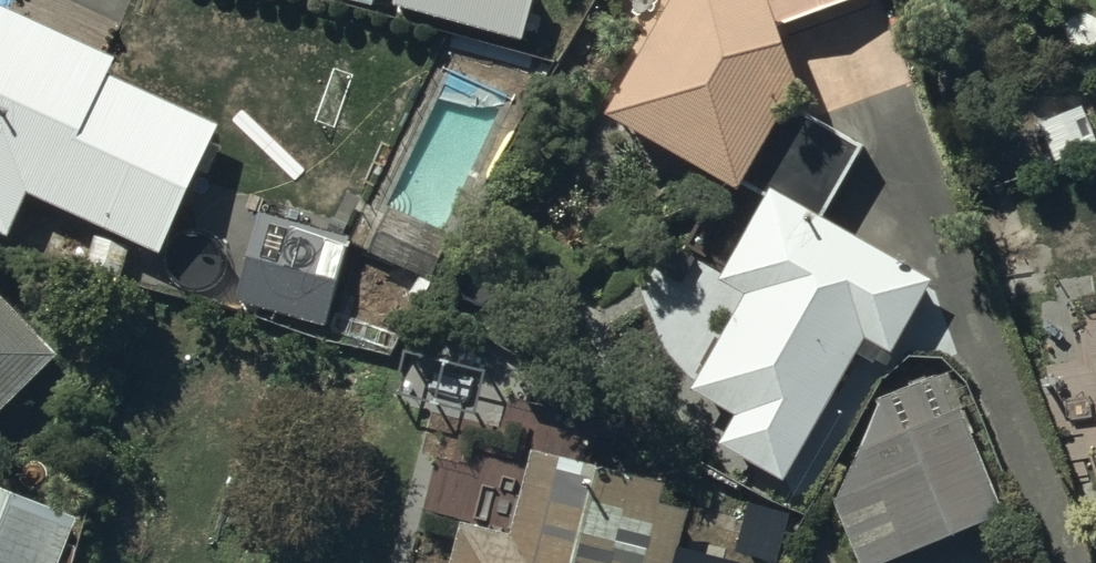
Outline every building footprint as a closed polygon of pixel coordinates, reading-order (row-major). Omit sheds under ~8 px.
[(404,8),(528,37),(537,0),(406,0),(404,8)] [(769,0),(662,0),(606,97),(734,171),(795,66),(777,21),(769,0)] [(777,21),(834,0),(769,0),(777,21)] [(10,23),(0,44),(0,228),(10,233),(28,194),(165,255),(220,132),(103,80),(109,67),(10,23)] [(524,94),(438,55),(362,220),(448,259),(524,94)] [(923,274),(773,188),(727,269),(753,284),(698,379),(741,404),(724,434),(780,466),(864,321),(888,334),(923,274)] [(356,240),(267,216),(243,302),(333,326),(356,240)] [(0,301),(0,390),(44,346),(0,301)] [(998,501),(946,372),(877,399),(833,486),(860,556),(998,501)] [(534,444),(512,530),(458,516),(446,562),(636,562),(639,550),(667,557),(681,503),(652,496),(657,476),(534,444)] [(0,481),(0,562),(73,562),(91,519),(0,481)]
